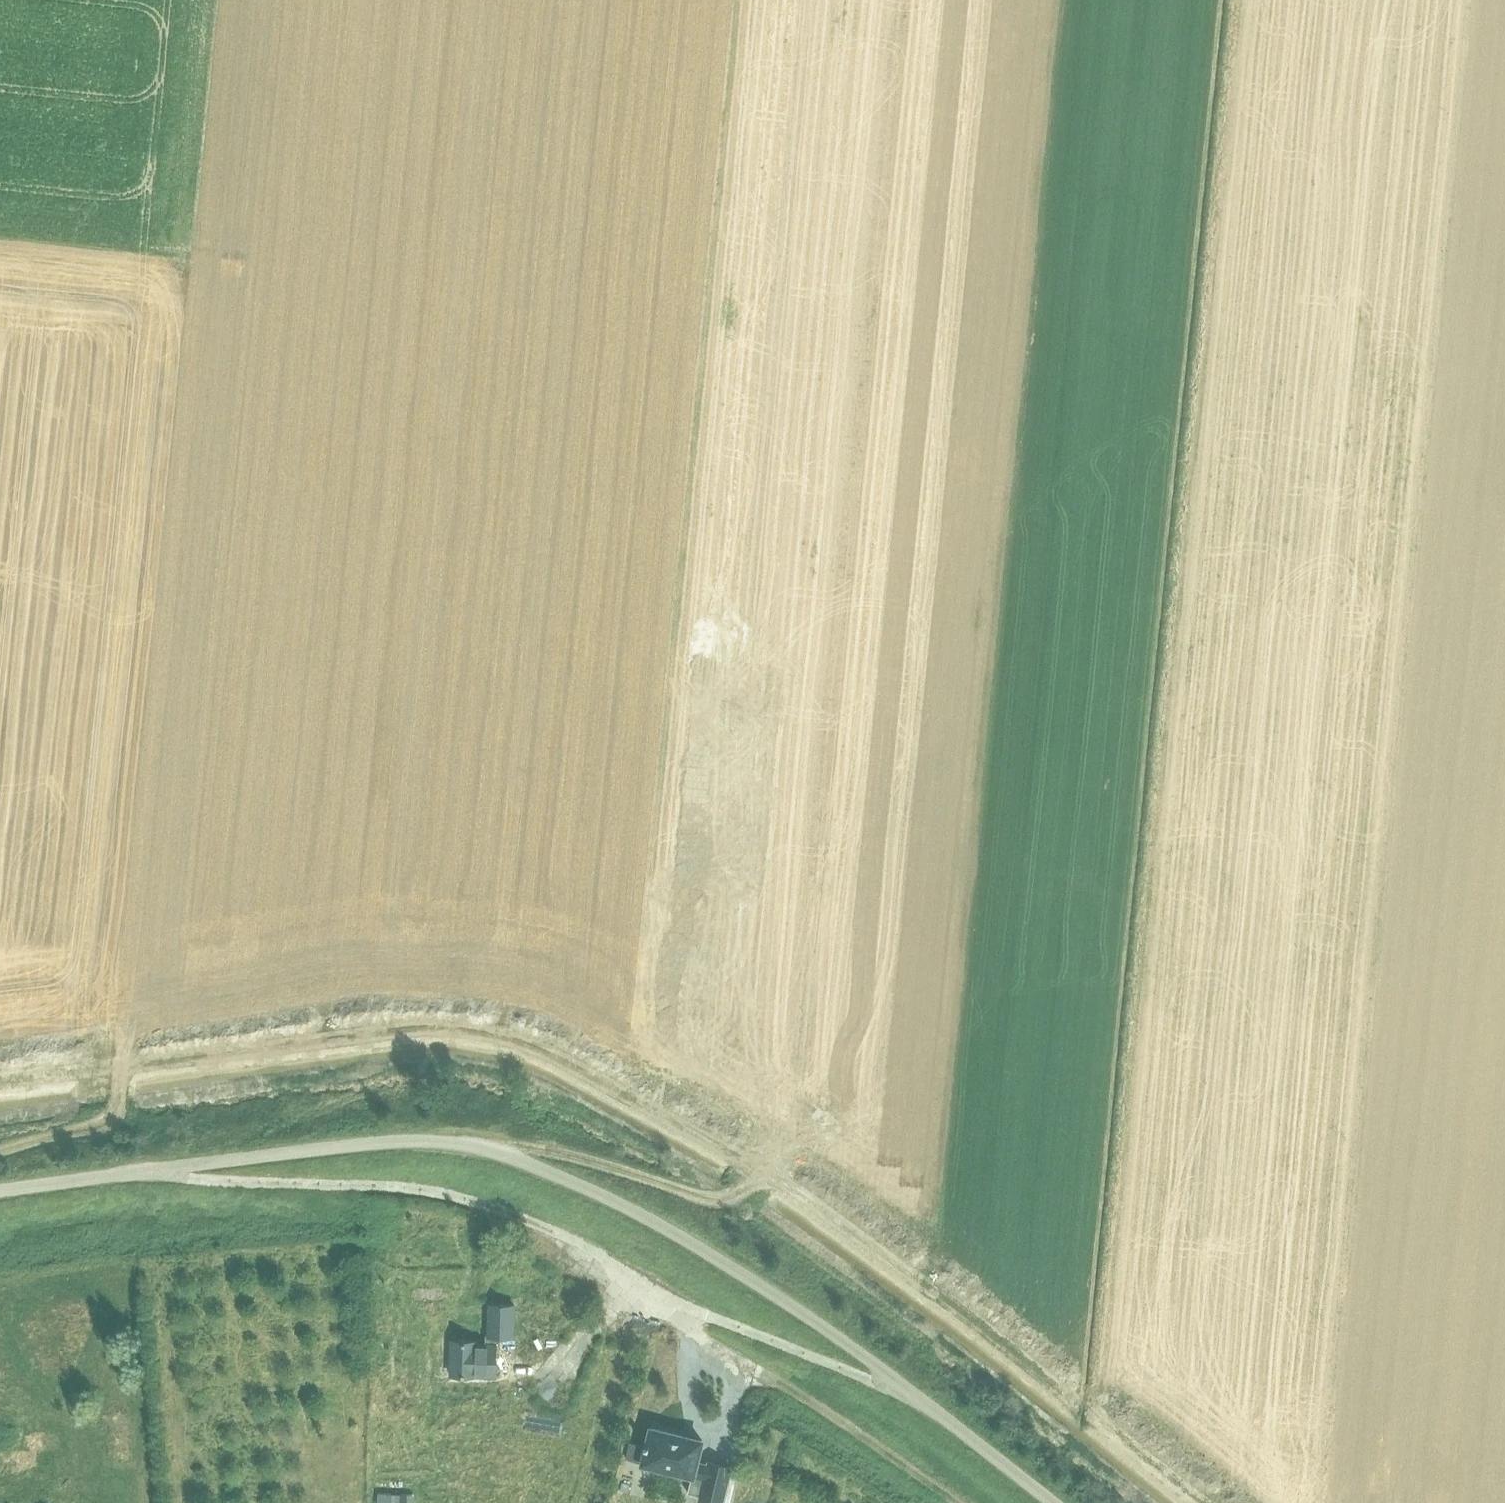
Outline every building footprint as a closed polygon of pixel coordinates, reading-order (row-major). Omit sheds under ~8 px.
[(453,1340),(452,1375),(496,1376),(497,1344),(496,1344),(497,1336),(514,1337),(515,1305),(490,1304),(489,1335),(486,1335),(486,1344),(477,1344),(477,1341),(453,1340)] [(647,1446),(643,1463),(693,1475),(688,1492),(701,1495),(700,1500),(712,1502),(722,1502),(731,1466),(710,1461),(709,1465),(697,1462),(703,1440),(700,1439),(700,1440),(682,1436),(682,1435),(652,1427),(648,1442),(646,1442),(645,1446),(647,1446)] [(622,1482),(619,1491),(628,1493),(630,1485),(622,1482)] [(379,1502),(413,1502),(413,1496),(379,1495),(379,1502)]
